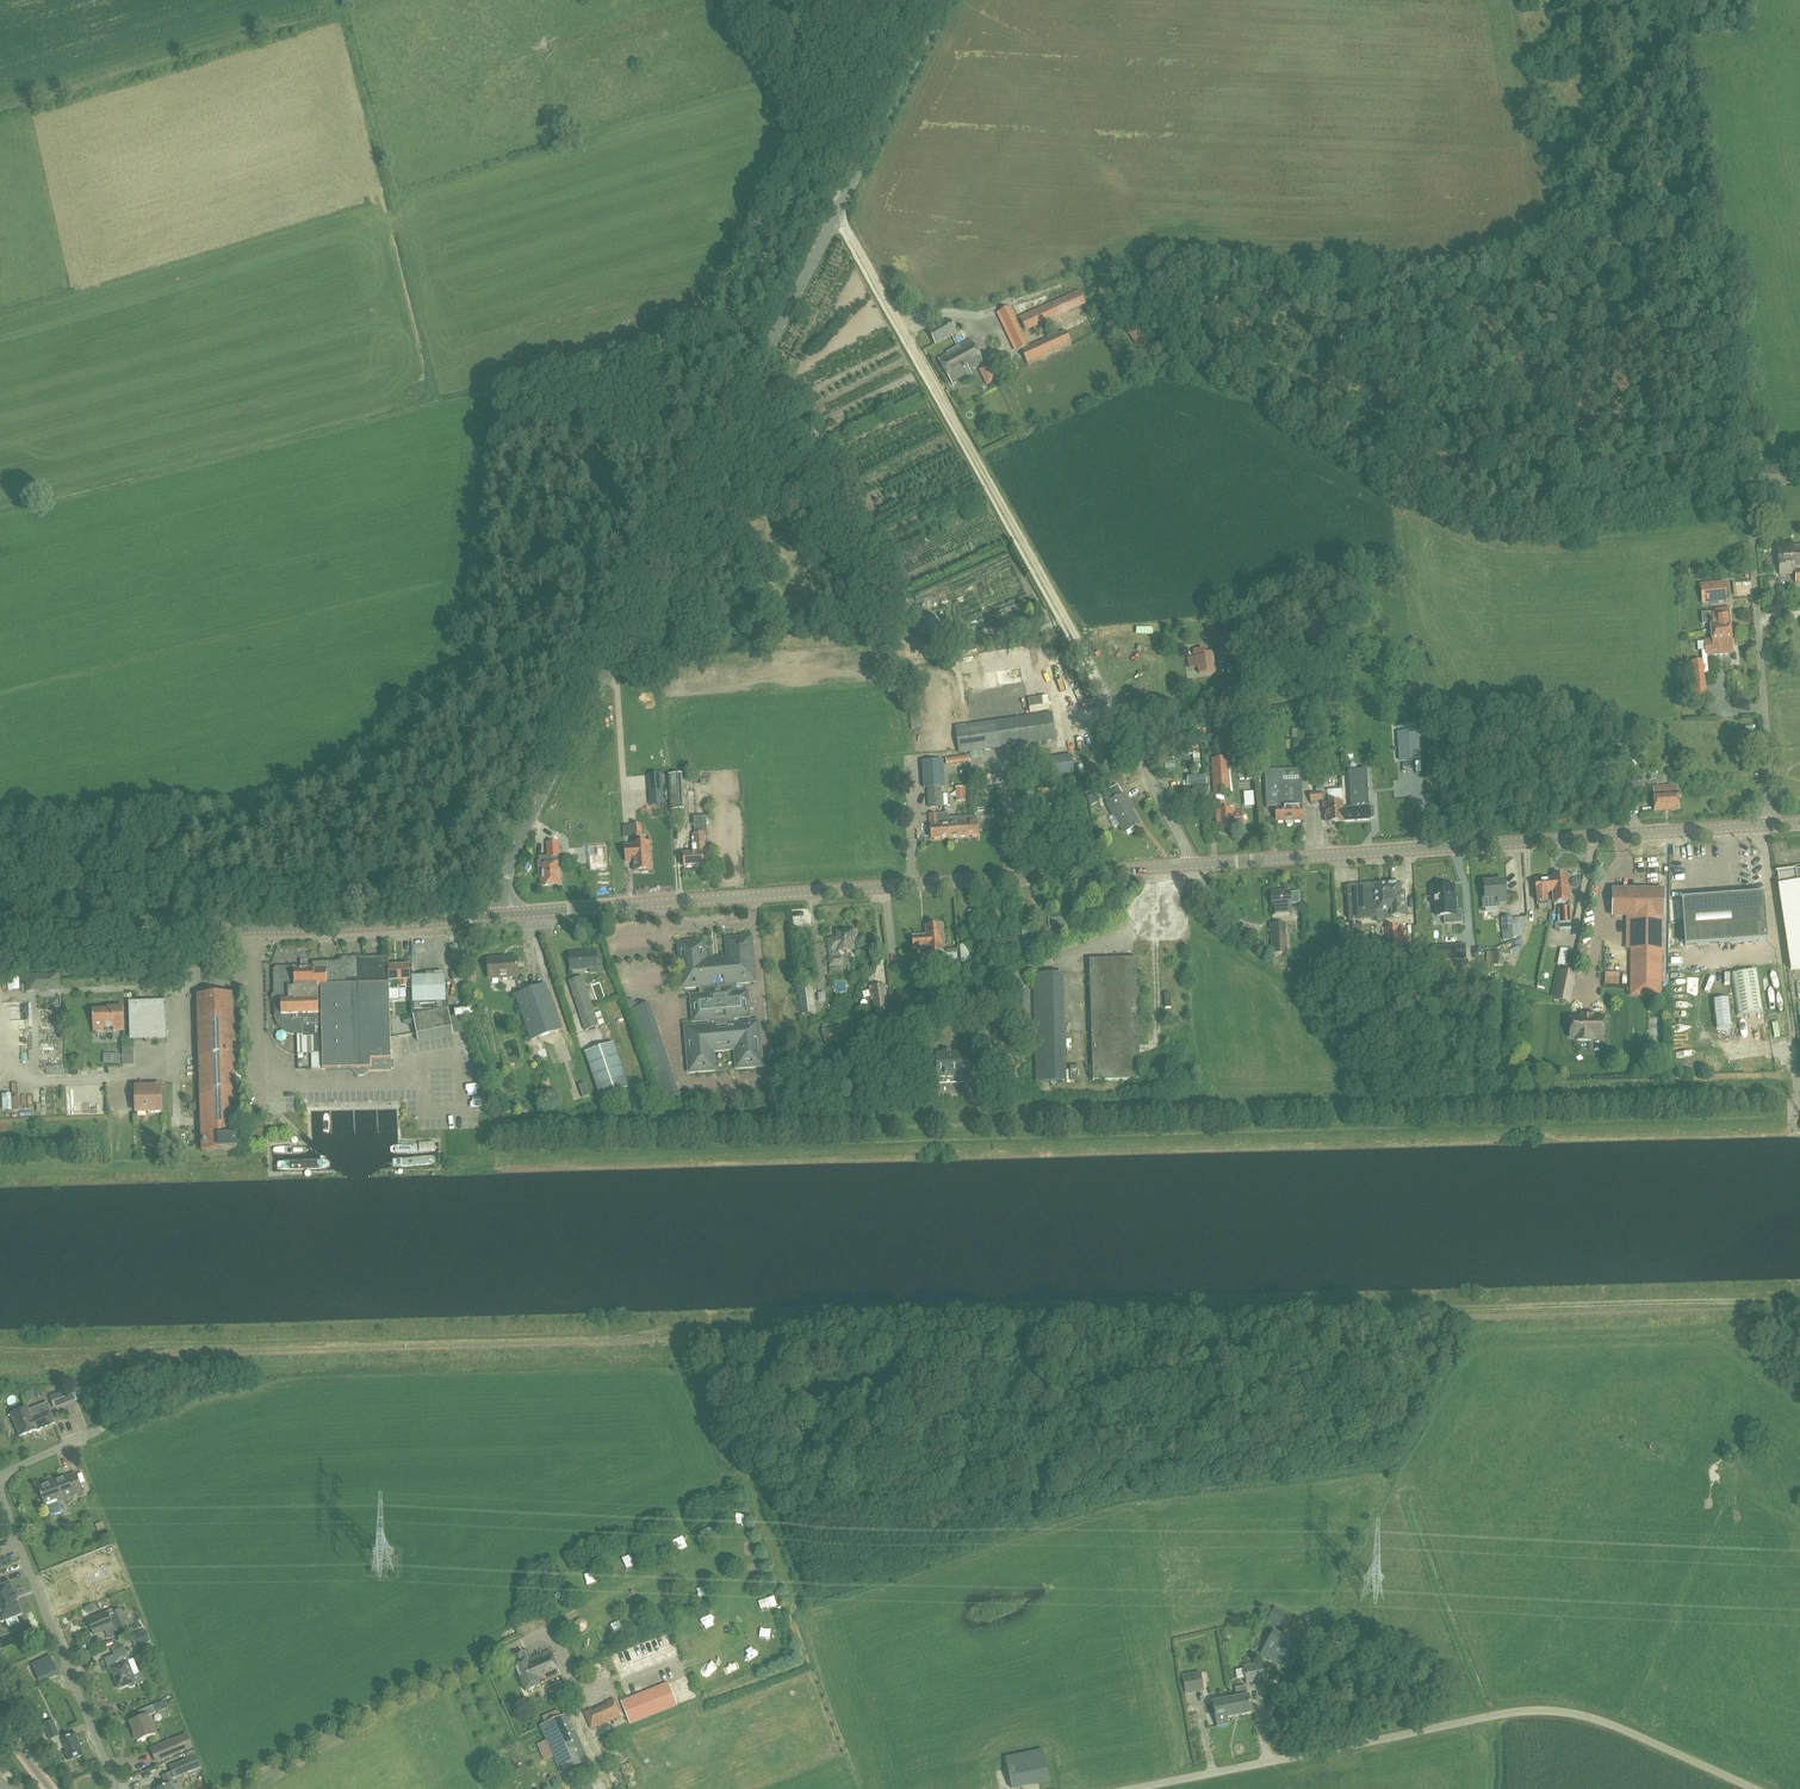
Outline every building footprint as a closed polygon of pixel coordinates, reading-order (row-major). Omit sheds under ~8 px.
[(912,295),(921,291),(917,284),(908,289),(912,295)] [(1018,319),(1025,332),(1085,304),(1079,291),(1018,319)] [(997,312),(1016,351),(1028,346),(1009,306),(997,312)] [(928,331),(935,345),(957,333),(949,319),(928,331)] [(1021,351),(1027,365),(1071,344),(1065,331),(1021,351)] [(938,359),(953,385),(971,374),(968,369),(983,361),(971,340),(938,359)] [(980,370),(987,385),(995,381),(988,366),(980,370)] [(1796,583),(1799,582),(1799,545),(1792,545),(1792,542),(1777,544),(1779,575),(1795,574),(1796,583)] [(1767,579),(1766,583),(1768,587),(1773,587),(1775,582),(1772,579),(1767,579)] [(1724,582),(1707,584),(1709,603),(1726,601),(1724,582)] [(1716,611),(1701,613),(1703,624),(1710,623),(1711,632),(1731,630),(1728,607),(1716,608),(1716,611)] [(1691,661),(1694,687),(1705,686),(1704,673),(1708,673),(1706,656),(1733,654),(1732,643),(1731,630),(1711,632),(1712,640),(1703,641),(1704,650),(1702,651),(1703,660),(1699,660),(1691,661)] [(1199,667),(1199,674),(1216,673),(1213,651),(1204,652),(1204,649),(1193,651),(1193,658),(1188,658),(1189,668),(1199,667)] [(976,651),(966,653),(967,660),(977,658),(976,651)] [(1021,671),(1014,673),(1017,684),(1023,682),(1021,671)] [(647,673),(637,674),(637,683),(647,682),(647,673)] [(954,726),(958,755),(1055,740),(1051,712),(954,726)] [(910,715),(911,729),(922,728),(920,714),(910,715)] [(1250,717),(1252,730),(1271,726),(1268,714),(1250,717)] [(600,719),(601,727),(609,726),(609,719),(600,719)] [(1307,737),(1307,751),(1329,750),(1328,736),(1307,737)] [(1617,754),(1618,756),(1626,756),(1626,751),(1630,751),(1629,742),(1618,743),(1618,749),(1615,749),(1615,754),(1617,754)] [(1401,753),(1403,769),(1421,768),(1421,752),(1401,753)] [(946,759),(947,765),(970,762),(969,755),(946,759)] [(1072,756),(1038,761),(1041,780),(1075,775),(1072,756)] [(1228,757),(1211,758),(1214,796),(1224,796),(1223,783),(1230,782),(1228,757)] [(1676,761),(1677,770),(1685,769),(1685,760),(1676,761)] [(1346,812),(1346,821),(1369,820),(1371,819),(1373,816),(1372,808),(1368,805),(1363,806),(1362,800),(1361,800),(1361,796),(1369,796),(1369,786),(1368,766),(1354,766),(1355,791),(1351,791),(1352,812),(1346,812)] [(943,768),(923,770),(924,787),(926,787),(928,808),(943,807),(941,786),(944,786),(943,768)] [(1286,823),(1288,825),(1291,825),(1293,823),(1293,821),(1302,821),(1300,769),(1265,771),(1266,808),(1275,807),(1276,822),(1286,821),(1286,823)] [(668,775),(670,812),(683,811),(681,775),(668,775)] [(1626,776),(1627,790),(1642,790),(1641,776),(1626,776)] [(1316,792),(1322,792),(1324,792),(1323,782),(1315,782),(1316,792)] [(647,785),(649,806),(663,805),(662,784),(647,785)] [(1654,798),(1655,812),(1678,810),(1677,796),(1676,786),(1653,788),(1654,798)] [(966,788),(956,788),(956,802),(966,802),(966,788)] [(1055,790),(1038,792),(1039,808),(1056,807),(1055,790)] [(1397,790),(1383,791),(1384,801),(1398,800),(1397,790)] [(1326,813),(1326,823),(1343,822),(1343,821),(1346,821),(1346,812),(1352,812),(1351,791),(1348,791),(1349,808),(1343,808),(1342,801),(1342,802),(1341,791),(1322,792),(1323,813),(1326,813)] [(1095,793),(1087,798),(1091,806),(1100,801),(1095,793)] [(1309,793),(1310,801),(1322,801),(1321,793),(1309,793)] [(1108,802),(1107,803),(1114,817),(1115,816),(1125,833),(1139,825),(1129,808),(1131,807),(1123,794),(1108,802)] [(1226,833),(1229,833),(1231,832),(1232,830),(1232,829),(1235,829),(1235,828),(1241,827),(1244,826),(1246,823),(1246,820),(1245,817),(1243,814),(1240,813),(1234,813),(1234,811),(1225,811),(1225,804),(1216,805),(1217,830),(1225,829),(1225,831),(1226,833)] [(929,815),(931,839),(952,837),(951,818),(948,818),(947,814),(929,815)] [(951,818),(952,837),(978,836),(977,816),(951,818)] [(632,835),(632,837),(642,836),(642,824),(631,825),(623,826),(624,835),(632,835)] [(692,854),(683,854),(684,868),(703,867),(703,861),(707,861),(705,832),(695,833),(694,833),(694,837),(692,837),(693,844),(692,844),(692,854)] [(539,855),(541,886),(562,885),(561,865),(560,865),(560,858),(559,842),(546,843),(547,855),(539,855)] [(642,871),(642,873),(649,873),(649,871),(651,871),(649,843),(633,844),(633,846),(625,846),(626,863),(634,862),(635,872),(642,871)] [(606,847),(595,848),(596,855),(589,856),(589,871),(608,870),(606,847)] [(1790,970),(1799,969),(1799,868),(1775,872),(1777,872),(1779,886),(1778,886),(1790,970)] [(1552,879),(1551,879),(1552,892),(1553,902),(1569,901),(1567,877),(1552,878),(1552,879)] [(1580,881),(1578,878),(1574,878),(1571,880),(1571,883),(1573,886),(1577,887),(1579,885),(1580,881)] [(1539,902),(1539,905),(1547,904),(1546,892),(1552,892),(1551,879),(1535,880),(1537,902),(1539,902)] [(1498,901),(1498,903),(1506,903),(1504,881),(1483,883),(1485,899),(1487,899),(1487,902),(1498,901)] [(1400,883),(1346,887),(1349,920),(1375,918),(1376,921),(1393,920),(1393,917),(1406,916),(1405,900),(1410,900),(1409,887),(1400,887),(1400,883)] [(1443,915),(1444,924),(1462,923),(1461,910),(1455,910),(1454,886),(1431,887),(1432,904),(1436,903),(1437,916),(1443,915)] [(1613,915),(1662,916),(1662,891),(1613,890),(1613,915)] [(1271,893),(1272,916),(1284,915),(1288,915),(1288,908),(1291,908),(1291,905),(1298,904),(1298,891),(1290,892),(1271,893)] [(1765,912),(1764,894),(1740,895),(1681,899),(1684,947),(1768,941),(1766,912),(1765,912)] [(1559,909),(1560,923),(1571,922),(1570,908),(1559,909)] [(1501,917),(1502,932),(1513,931),(1511,916),(1501,917)] [(1665,934),(1665,920),(1655,921),(1655,935),(1665,934)] [(1352,923),(1353,932),(1362,932),(1361,922),(1352,923)] [(1021,925),(1022,935),(1039,933),(1039,923),(1021,925)] [(1270,924),(1272,954),(1287,954),(1285,923),(1270,924)] [(926,935),(912,936),(913,950),(922,949),(922,953),(928,953),(943,952),(941,925),(926,926),(926,935)] [(1385,928),(1386,947),(1407,946),(1406,927),(1385,928)] [(828,957),(829,966),(842,966),(842,956),(839,956),(838,951),(854,950),(853,940),(857,940),(856,931),(837,932),(837,938),(829,939),(831,957),(828,957)] [(1342,936),(1343,949),(1367,948),(1366,935),(1342,936)] [(703,942),(679,944),(683,987),(698,986),(699,995),(689,995),(691,1023),(708,1022),(708,1024),(683,1027),(687,1074),(715,1072),(714,1053),(733,1052),(734,1070),(763,1068),(759,1020),(750,1021),(747,990),(737,990),(736,983),(754,981),(750,938),(727,940),(728,959),(704,961),(703,942)] [(1631,996),(1660,996),(1661,940),(1651,939),(1632,939),(1631,987),(1631,996)] [(973,970),(976,982),(987,980),(985,968),(983,968),(982,962),(976,963),(976,959),(985,959),(984,944),(968,945),(960,946),(962,968),(969,968),(976,968),(976,969),(973,970)] [(1458,945),(1459,959),(1466,959),(1465,944),(1458,945)] [(1575,953),(1560,950),(1556,966),(1572,969),(1575,953)] [(591,969),(591,973),(597,972),(596,952),(570,954),(571,970),(591,969)] [(1486,971),(1494,971),(1494,966),(1503,966),(1504,952),(1486,952),(1486,966),(1486,971)] [(938,980),(939,992),(949,991),(961,991),(961,979),(959,960),(958,960),(957,953),(944,954),(946,979),(938,980)] [(366,1023),(390,1018),(390,990),(400,989),(400,987),(412,987),(412,977),(410,978),(409,966),(389,967),(388,958),(359,959),(366,1023)] [(488,960),(489,979),(518,977),(516,958),(488,960)] [(1089,960),(1092,1081),(1140,1080),(1137,958),(1089,960)] [(355,1071),(359,1075),(364,1075),(367,1071),(391,1071),(391,1060),(390,1018),(366,1023),(359,959),(343,959),(339,963),(313,963),(313,968),(307,968),(307,961),(301,961),(301,968),(277,968),(275,971),(275,994),(272,996),(273,1002),(275,1004),(275,1018),(277,1024),(280,1028),(285,1033),(292,1035),(304,1035),(304,1037),(314,1037),(315,1053),(323,1053),(324,1069),(354,1068),(355,1071)] [(1746,964),(1733,968),(1744,1008),(1761,1003),(1755,981),(1751,966),(1747,967),(1746,964)] [(1574,975),(1558,972),(1553,1002),(1569,1005),(1574,975)] [(43,987),(43,991),(55,991),(55,987),(55,975),(43,975),(43,987)] [(412,977),(412,987),(413,1004),(412,1004),(412,1012),(412,1015),(412,1016),(414,1016),(415,1023),(418,1041),(453,1035),(448,1009),(447,1003),(445,1003),(444,976),(412,977)] [(568,982),(585,1032),(599,1026),(582,977),(568,982)] [(1545,984),(1539,983),(1537,994),(1543,995),(1545,984)] [(515,995),(531,1040),(561,1030),(545,985),(515,995)] [(799,986),(802,1015),(816,1013),(813,985),(799,986)] [(873,999),(874,1011),(887,1010),(885,986),(869,988),(871,999),(873,999)] [(1014,992),(1015,1016),(1031,1016),(1030,991),(1014,992)] [(197,995),(202,1152),(238,1151),(236,1083),(233,994),(197,995)] [(131,1004),(132,1039),(165,1038),(164,1002),(131,1004)] [(654,1079),(662,1103),(681,1097),(678,1087),(677,1087),(672,1073),(673,1073),(650,1004),(631,1010),(654,1079)] [(92,1011),(93,1032),(104,1032),(104,1028),(114,1028),(114,1031),(125,1031),(124,1014),(124,1007),(111,1007),(111,1010),(92,1011)] [(472,1009),(455,1011),(456,1018),(462,1016),(462,1017),(472,1015),(472,1009)] [(599,1011),(601,1026),(607,1025),(605,1011),(599,1011)] [(1673,1028),(1685,1018),(1681,1013),(1669,1023),(1673,1028)] [(404,1025),(415,1023),(414,1016),(412,1016),(412,1015),(403,1017),(404,1025)] [(1577,1040),(1591,1041),(1591,1037),(1603,1037),(1603,1018),(1571,1018),(1570,1037),(1577,1037),(1577,1040)] [(822,1030),(827,1044),(845,1037),(841,1024),(838,1024),(839,1026),(826,1031),(825,1029),(822,1030)] [(870,1044),(875,1055),(886,1051),(881,1039),(870,1044)] [(908,1042),(909,1056),(920,1056),(919,1041),(908,1042)] [(188,1060),(198,1061),(198,1043),(188,1043),(188,1060)] [(585,1053),(600,1098),(629,1088),(614,1043),(585,1053)] [(937,1055),(938,1076),(969,1075),(968,1053),(950,1054),(950,1052),(944,1052),(944,1054),(937,1055)] [(108,1057),(109,1065),(121,1065),(121,1056),(108,1057)] [(1070,1067),(1070,1082),(1078,1082),(1078,1067),(1070,1067)] [(579,1086),(582,1098),(589,1096),(585,1084),(579,1086)] [(135,1086),(136,1114),(163,1113),(162,1086),(135,1086)] [(78,1388),(79,1395),(99,1394),(98,1387),(78,1388)] [(49,1396),(55,1410),(78,1400),(72,1388),(49,1396)] [(11,1415),(20,1437),(36,1430),(55,1423),(47,1404),(29,1411),(28,1408),(11,1415)] [(47,1506),(50,1515),(61,1511),(58,1502),(74,1496),(73,1495),(82,1492),(76,1474),(67,1477),(67,1476),(38,1486),(46,1507),(47,1506)] [(679,1536),(682,1550),(691,1548),(688,1534),(679,1536)] [(625,1557),(629,1566),(638,1562),(633,1553),(625,1557)] [(613,1578),(623,1572),(617,1560),(607,1566),(613,1578)] [(762,1566),(754,1568),(757,1576),(764,1573),(762,1566)] [(590,1583),(598,1581),(595,1568),(587,1570),(590,1583)] [(45,1576),(47,1584),(58,1580),(55,1573),(45,1576)] [(80,1578),(61,1588),(65,1596),(84,1587),(80,1578)] [(8,1627),(20,1623),(17,1615),(21,1614),(17,1601),(18,1601),(16,1595),(14,1595),(10,1583),(0,1586),(0,1620),(1,1622),(5,1620),(8,1627)] [(87,1598),(99,1595),(97,1587),(85,1590),(87,1598)] [(554,1590),(558,1600),(567,1597),(564,1587),(554,1590)] [(95,1610),(93,1605),(85,1608),(87,1614),(95,1610)] [(1266,1621),(1284,1630),(1292,1616),(1275,1606),(1266,1621)] [(105,1631),(109,1639),(129,1631),(120,1610),(112,1613),(114,1617),(110,1619),(107,1613),(88,1620),(94,1635),(105,1631)] [(579,1632),(581,1632),(583,1632),(585,1631),(587,1629),(588,1627),(588,1625),(587,1623),(586,1621),(584,1619),(582,1619),(579,1619),(577,1620),(576,1621),(575,1623),(574,1625),(574,1627),(575,1629),(577,1631),(579,1632)] [(150,1641),(146,1630),(131,1636),(136,1647),(150,1641)] [(1260,1654),(1284,1667),(1298,1645),(1274,1630),(1260,1654)] [(110,1668),(119,1689),(127,1685),(131,1687),(143,1682),(139,1673),(133,1676),(127,1661),(130,1660),(126,1650),(123,1643),(111,1648),(114,1655),(105,1659),(109,1669),(110,1668)] [(513,1664),(526,1692),(541,1685),(540,1684),(561,1675),(549,1650),(529,1659),(525,1651),(522,1652),(522,1650),(511,1655),(515,1664),(513,1664)] [(621,1700),(630,1725),(751,1677),(741,1653),(621,1700)] [(31,1663),(40,1683),(59,1673),(50,1654),(31,1663)] [(1243,1666),(1246,1684),(1266,1680),(1262,1663),(1243,1666)] [(678,1669),(681,1675),(691,1671),(688,1665),(678,1669)] [(1271,1680),(1278,1685),(1284,1675),(1276,1671),(1271,1680)] [(1182,1676),(1186,1696),(1205,1692),(1201,1672),(1182,1676)] [(548,1690),(552,1699),(569,1692),(565,1683),(548,1690)] [(1237,1698),(1231,1699),(1233,1707),(1234,1707),(1236,1716),(1252,1713),(1249,1695),(1247,1696),(1245,1686),(1235,1688),(1237,1698)] [(583,1712),(591,1730),(622,1716),(616,1700),(615,1700),(614,1698),(607,1701),(608,1703),(591,1711),(590,1709),(583,1712)] [(1213,1702),(1217,1726),(1228,1724),(1227,1718),(1236,1716),(1234,1707),(1233,1707),(1231,1699),(1213,1702)] [(130,1723),(138,1741),(155,1734),(148,1716),(156,1713),(153,1706),(139,1711),(142,1718),(130,1723)] [(567,1714),(544,1724),(564,1771),(588,1761),(567,1714)] [(43,1724),(49,1740),(51,1739),(59,1736),(53,1720),(43,1724)] [(60,1739),(64,1749),(69,1761),(84,1755),(75,1734),(60,1739)] [(150,1749),(156,1764),(182,1753),(176,1738),(150,1749)] [(1011,1788),(1017,1788),(1049,1783),(1043,1750),(1005,1757),(1011,1788)] [(170,1766),(174,1779),(202,1768),(197,1755),(170,1766)] [(179,1783),(175,1785),(170,1773),(162,1776),(166,1786),(158,1788),(181,1788),(179,1783)]
